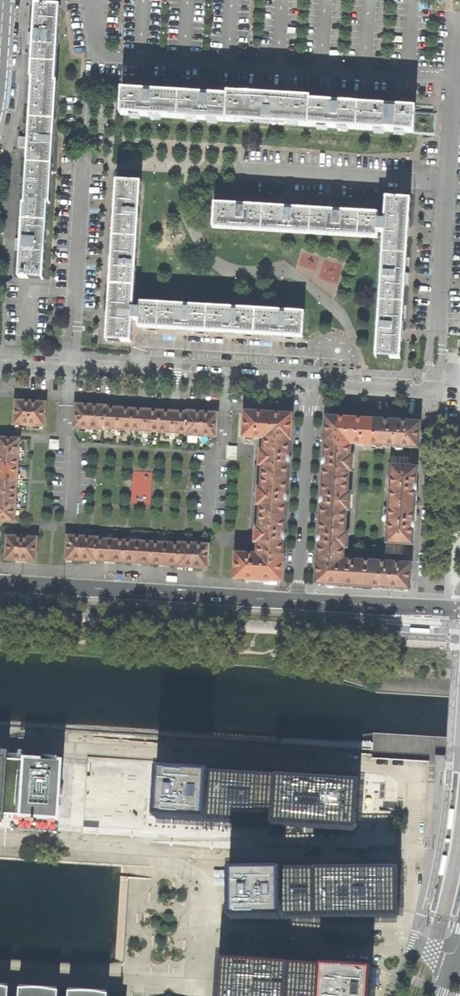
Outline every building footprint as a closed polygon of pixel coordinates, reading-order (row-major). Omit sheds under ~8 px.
[(19,250),(18,277),(41,278),(46,203),(48,203),(57,81),(54,81),(59,6),(36,4),(34,31),(29,31),(28,37),(28,42),(33,42),(31,77),(33,77),(29,135),(23,134),(23,140),(22,147),(29,147),(28,153),(25,205),(22,205),(20,240),(15,239),(15,245),(15,250),(19,250)] [(122,89),(121,114),(413,131),(415,107),(389,106),(335,103),(309,101),(309,97),(273,94),(228,92),(227,95),(206,94),(148,90),(122,89)] [(108,300),(105,339),(129,340),(130,318),(137,319),(137,325),(160,327),(220,330),(287,334),(301,335),(302,310),(139,300),(138,307),(131,306),(139,180),(115,178),(113,209),(111,246),(108,300)] [(381,229),(373,356),(398,357),(400,327),(403,282),(406,226),(408,197),(384,196),(382,219),(376,218),(376,211),(354,210),(299,206),(233,202),(213,200),(210,225),(375,235),(375,229),(381,229)] [(12,398),(11,423),(26,424),(28,400),(20,399),(12,398)] [(35,400),(28,400),(26,424),(41,425),(43,401),(35,400)] [(80,403),(72,403),(71,427),(86,428),(88,404),(80,403)] [(95,404),(88,404),(86,428),(101,429),(101,428),(102,406),(103,404),(95,404)] [(109,406),(102,406),(101,428),(115,428),(116,407),(109,406)] [(122,407),(116,407),(115,428),(128,429),(129,408),(122,407)] [(136,408),(129,408),(128,429),(142,430),(143,409),(136,408)] [(150,409),(143,409),(142,430),(156,431),(157,410),(150,409)] [(164,410),(157,410),(156,431),(170,432),(171,411),(164,410)] [(184,410),(184,411),(183,433),(183,434),(197,435),(199,411),(192,410),(184,410)] [(240,437),(261,438),(287,440),(289,440),(291,414),(264,412),(242,410),(240,437)] [(178,411),(171,411),(170,432),(183,433),(184,411),(178,411)] [(208,411),(199,411),(197,435),(212,436),(214,412),(208,411)] [(321,442),(322,442),(348,444),(369,445),(371,419),(354,418),(322,416),(321,442)] [(393,421),(371,419),(369,445),(416,448),(417,422),(393,421)] [(15,451),(16,437),(0,436),(0,450),(15,451)] [(260,465),(259,476),(285,478),(286,463),(288,463),(288,459),(288,455),(286,455),(287,440),(261,438),(260,450),(257,450),(256,465),(260,465)] [(321,466),(320,481),(345,483),(346,472),(349,472),(350,456),(347,456),(348,444),(322,442),(321,458),(319,458),(319,462),(319,466),(321,466)] [(14,464),(15,451),(0,450),(0,463),(14,464)] [(13,478),(14,464),(0,463),(0,478),(13,478)] [(414,467),(389,465),(386,505),(412,507),(413,492),(414,492),(414,488),(414,483),(413,483),(414,467)] [(257,504),(257,515),(282,517),(283,502),(285,502),(286,498),(286,494),(284,494),(285,478),(259,476),(258,488),(255,487),(254,504),(257,504)] [(13,492),(13,478),(0,478),(0,491),(13,492)] [(318,505),(317,519),(343,521),(343,510),(347,511),(348,494),(344,494),(345,483),(320,481),(319,496),(317,496),(316,500),(316,504),(318,505)] [(12,506),(13,492),(0,491),(0,505),(12,506)] [(11,520),(12,506),(0,505),(0,520),(11,520)] [(411,521),(412,507),(386,505),(384,543),(409,545),(410,529),(412,529),(412,525),(412,521),(411,521)] [(255,542),(254,554),(280,555),(281,541),(283,541),(283,537),(283,533),(281,533),(282,517),(257,515),(256,527),(253,526),(252,542),(255,542)] [(314,543),(315,543),(314,558),(340,560),(341,548),(344,548),(345,533),(342,533),(343,521),(317,519),(316,535),(314,535),(314,540),(314,543)] [(19,535),(4,534),(2,558),(9,558),(17,559),(19,535)] [(79,535),(64,534),(62,558),(69,558),(77,559),(79,535)] [(34,536),(19,535),(17,559),(25,559),(33,560),(34,536)] [(94,536),(79,535),(77,559),(84,559),(93,560),(93,559),(94,537),(94,536)] [(107,538),(94,537),(93,559),(99,559),(106,559),(107,538)] [(120,539),(107,538),(106,559),(112,560),(119,560),(120,539)] [(135,540),(120,539),(119,560),(126,561),(133,561),(135,540)] [(148,541),(135,540),(133,561),(141,562),(147,562),(148,541)] [(163,542),(148,541),(147,562),(154,563),(161,563),(163,542)] [(176,541),(176,543),(174,564),(174,565),(182,566),(189,566),(191,542),(176,541)] [(176,543),(163,542),(161,563),(167,563),(174,564),(176,543)] [(206,543),(191,542),(189,566),(197,567),(204,567),(206,543)] [(233,552),(231,578),(255,579),(279,581),(281,555),(280,555),(254,554),(233,552)] [(313,558),(311,584),(339,585),(360,587),(361,561),(340,560),(314,558),(313,558)] [(408,564),(361,561),(360,587),(385,588),(407,590),(408,564)] [(62,821),(64,797),(66,760),(50,759),(26,757),(26,760),(22,759),(7,758),(7,755),(0,755),(0,817),(4,817),(4,814),(7,814),(22,815),(22,818),(62,821)] [(208,771),(161,769),(158,815),(206,817),(275,820),(359,825),(361,779),(278,775),(208,771)] [(284,865),(232,867),(233,918),(285,917),(319,916),(397,914),(395,862),(318,864),(284,865)] [(224,955),(223,969),(222,987),(222,995),(373,995),(375,963),(325,960),(292,958),(282,958),(232,955),(224,955)] [(12,986),(0,985),(0,995),(12,995),(12,986)] [(62,990),(23,987),(23,995),(61,995),(62,990)]
